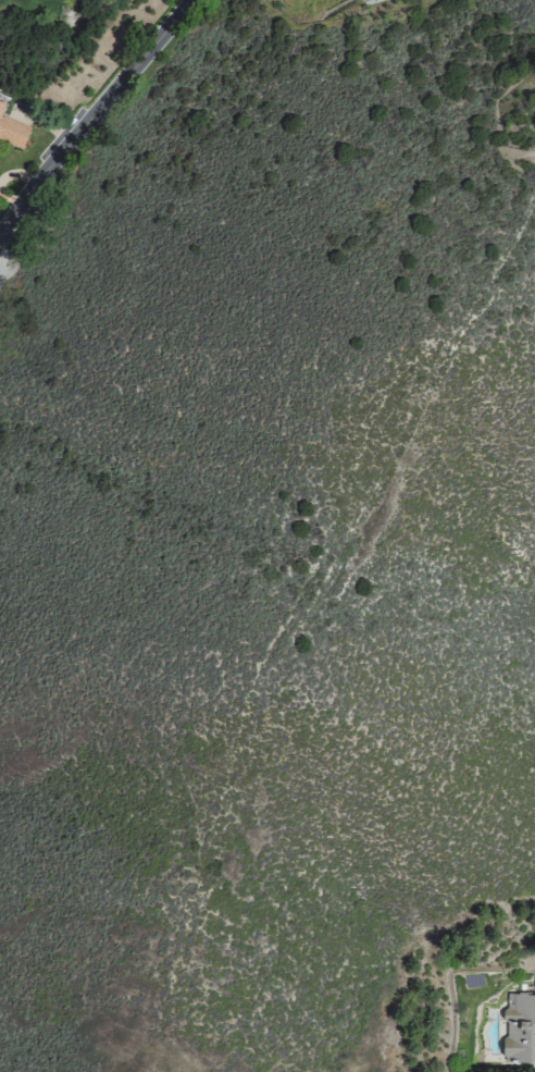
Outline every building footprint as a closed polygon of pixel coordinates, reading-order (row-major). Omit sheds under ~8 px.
[(21,148),(29,126),(0,116),(0,141),(21,148)] [(534,1064),(534,994),(506,991),(500,1060),(534,1064)]
